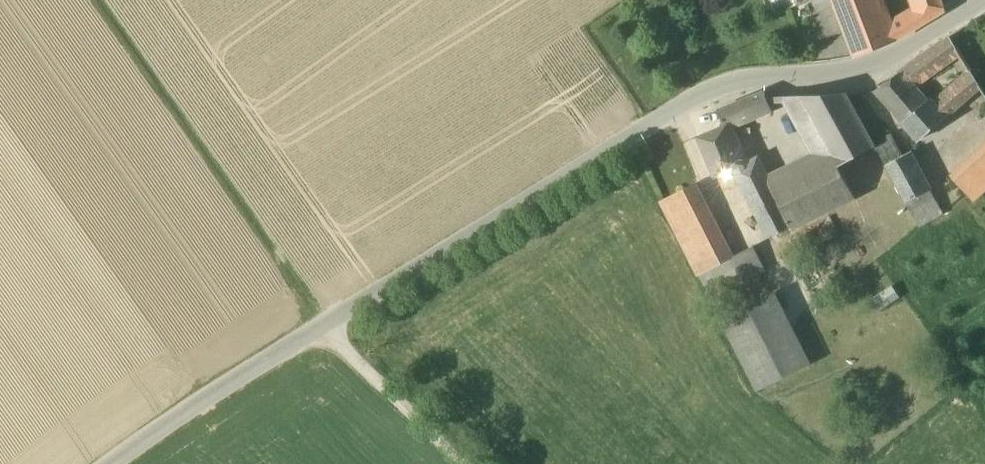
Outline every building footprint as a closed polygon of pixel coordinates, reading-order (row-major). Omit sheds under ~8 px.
[(854,57),(895,41),(921,26),(918,12),(890,26),(880,0),(833,0),(854,57)] [(941,0),(915,0),(918,12),(921,26),(945,11),(941,0)] [(950,38),(922,58),(931,71),(959,52),(950,38)] [(922,58),(909,68),(920,83),(931,71),(922,58)] [(909,68),(875,91),(903,123),(925,102),(912,89),(920,83),(909,68)] [(972,72),(934,104),(946,118),(981,87),(972,72)] [(724,127),(698,137),(714,177),(723,173),(724,174),(732,170),(740,185),(751,180),(743,162),(728,125),(771,108),(764,92),(718,111),(724,127)] [(846,93),(784,97),(800,127),(812,120),(829,152),(831,151),(838,165),(875,147),(874,145),(846,93)] [(934,104),(929,98),(925,102),(903,123),(919,141),(945,118),(946,118),(934,104)] [(812,120),(800,127),(817,159),(829,152),(812,120)] [(891,136),(874,145),(875,147),(886,166),(903,157),(891,136)] [(951,176),(973,201),(984,190),(984,147),(951,176)] [(817,159),(768,184),(770,187),(770,188),(748,199),(768,238),(790,226),(792,230),(855,198),(838,165),(831,151),(829,152),(817,159)] [(903,157),(886,166),(906,203),(930,190),(910,153),(903,157)] [(768,184),(756,156),(743,162),(751,180),(740,185),(748,199),(770,188),(768,184)] [(732,259),(694,184),(661,201),(699,276),(731,260),(732,259)] [(930,190),(906,203),(918,226),(943,213),(930,190)] [(753,248),(732,259),(731,260),(739,275),(743,283),(766,271),(753,248)] [(731,260),(699,276),(707,291),(739,275),(731,260)] [(775,293),(721,320),(757,392),(811,365),(775,293)]
